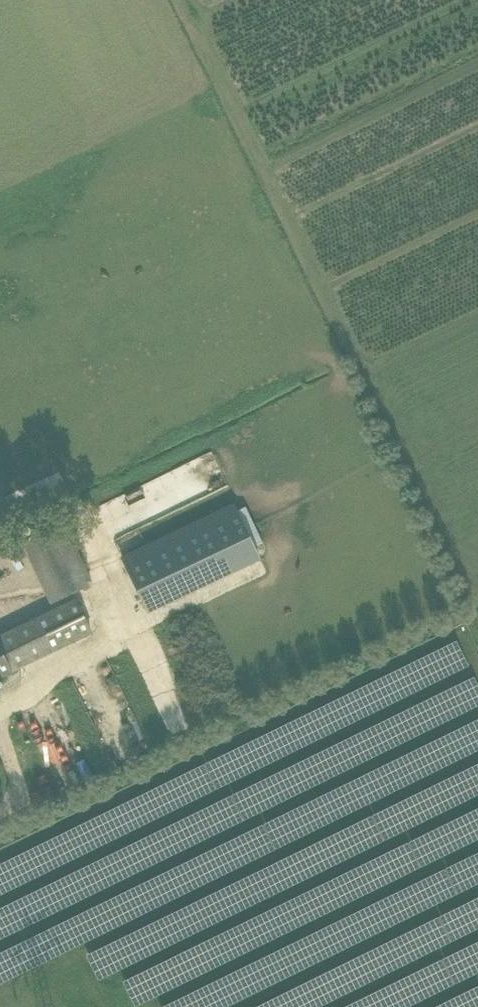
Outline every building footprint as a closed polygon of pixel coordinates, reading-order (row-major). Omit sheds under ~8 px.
[(233,502),(121,555),(149,613),(205,586),(261,559),(260,557),(255,548),(237,510),(233,502)] [(94,583),(64,521),(21,542),(51,604),(94,583)] [(12,670),(93,633),(76,598),(0,635),(0,675),(12,670)]
